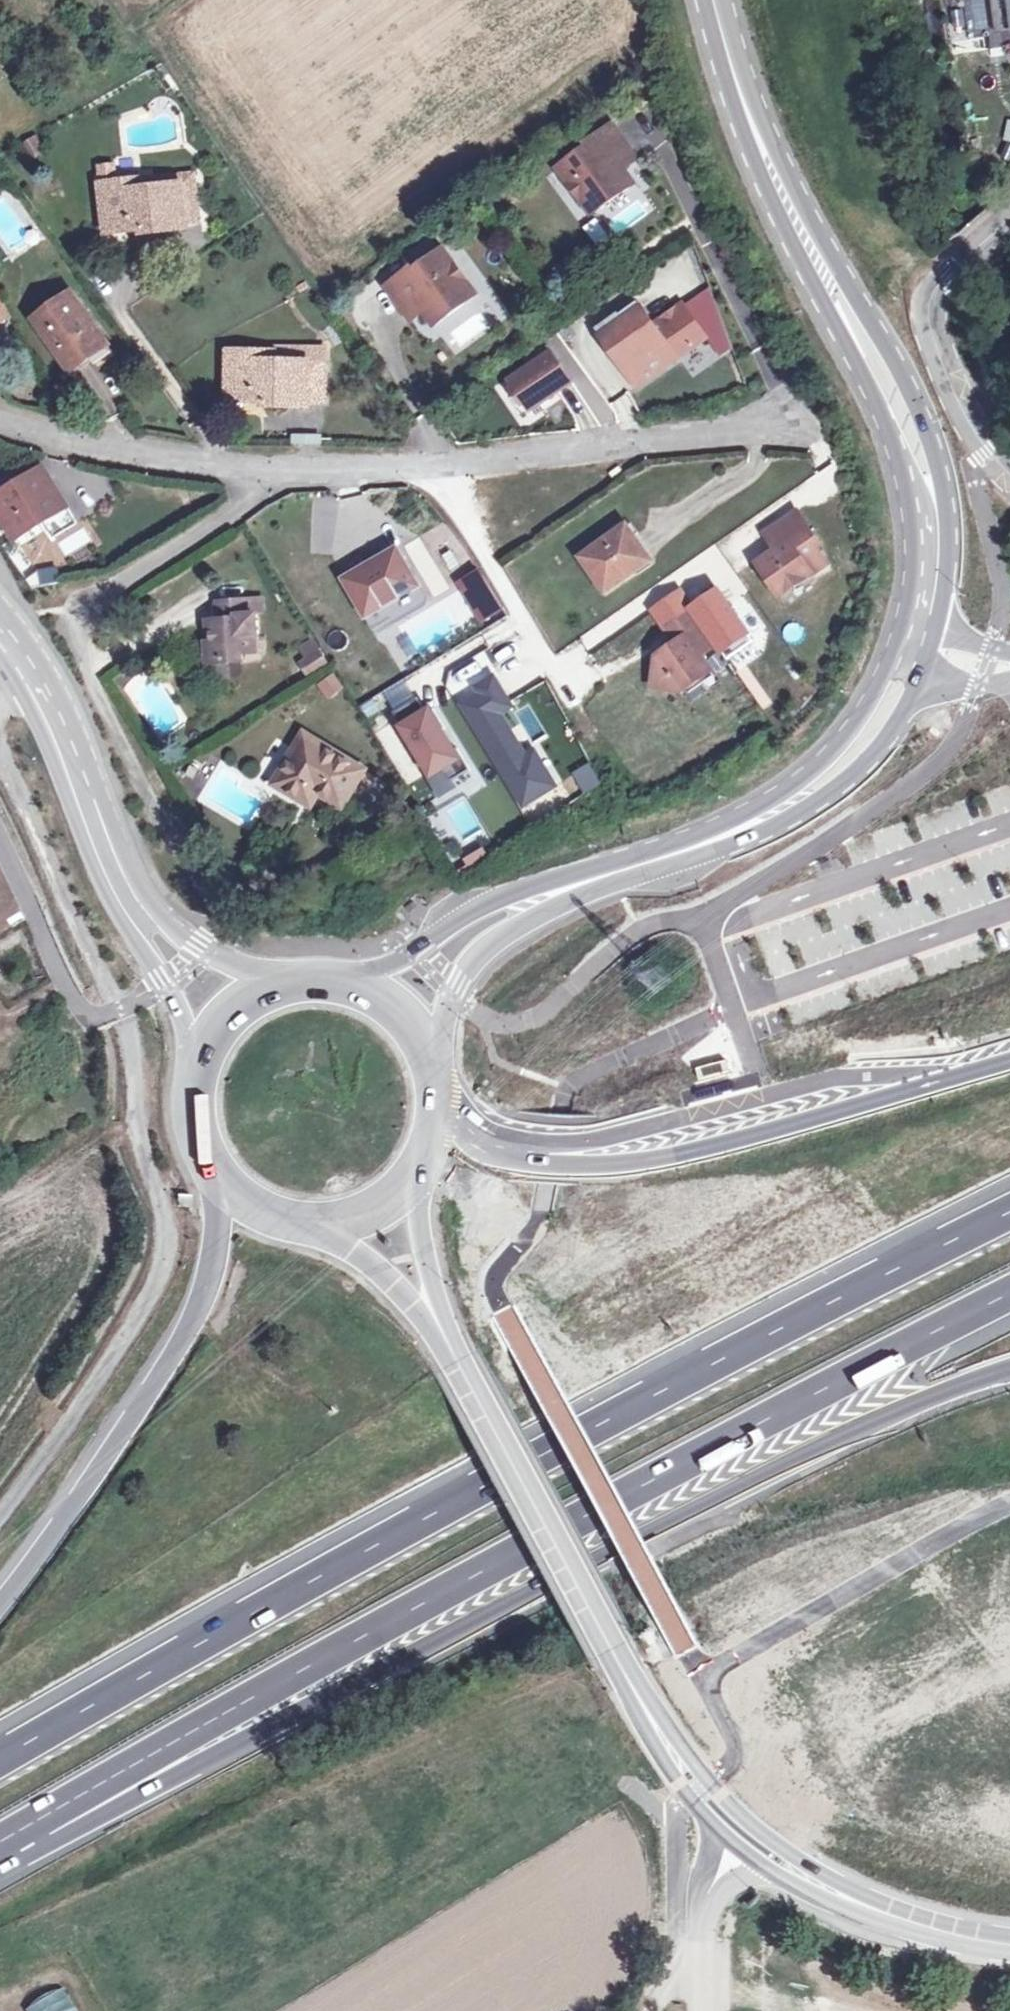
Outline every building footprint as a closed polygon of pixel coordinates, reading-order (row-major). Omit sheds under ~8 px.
[(993,27),(991,0),(970,0),(972,28),(993,27)] [(631,153),(613,128),(586,148),(587,150),(559,172),(593,217),(636,186),(626,172),(619,162),(631,153)] [(639,162),(631,153),(619,162),(626,172),(639,162)] [(102,187),(113,185),(110,167),(100,168),(102,187)] [(195,174),(136,182),(137,193),(182,187),(187,228),(202,226),(195,174)] [(113,185),(102,187),(107,233),(141,230),(142,234),(187,228),(182,187),(137,193),(136,182),(113,185)] [(417,266),(386,289),(404,314),(417,304),(423,313),(434,328),(477,297),(444,251),(419,269),(417,266)] [(12,320),(1,300),(0,298),(0,327),(12,320)] [(73,370),(106,347),(73,299),(40,323),(73,370)] [(417,304),(404,314),(410,323),(423,313),(417,304)] [(642,309),(624,322),(611,332),(633,364),(625,370),(638,389),(707,338),(683,306),(655,326),(642,309)] [(611,332),(624,322),(621,316),(619,314),(596,330),(623,368),(625,370),(633,364),(611,332)] [(273,360),(326,360),(326,349),(274,349),(273,353),(273,360)] [(273,360),(273,353),(229,353),(229,402),(265,401),(265,407),(309,407),(309,401),(325,402),(326,360),(273,360)] [(535,409),(576,382),(556,353),(516,380),(535,409)] [(20,486),(0,498),(0,511),(16,537),(46,519),(51,527),(69,516),(65,507),(67,506),(48,473),(22,490),(20,486)] [(775,547),(756,562),(778,595),(826,562),(815,546),(819,543),(796,509),(772,526),(784,542),(775,547)] [(626,524),(608,536),(614,547),(633,534),(626,524)] [(764,531),(775,547),(784,542),(772,526),(764,531)] [(649,559),(633,534),(614,547),(608,536),(578,556),(602,593),(649,559)] [(374,567),(372,564),(345,580),(366,616),(373,629),(393,618),(395,621),(424,603),(426,601),(426,599),(418,586),(399,553),(374,567)] [(26,580),(33,589),(43,587),(51,577),(46,568),(26,580)] [(459,583),(483,622),(503,610),(480,571),(459,583)] [(218,604),(219,621),(211,622),(212,642),(206,642),(208,665),(243,660),(243,653),(257,652),(256,634),(259,634),(257,614),(249,614),(249,600),(218,604)] [(650,685),(679,691),(709,670),(698,654),(714,642),(690,608),(664,626),(674,642),(655,656),(650,685)] [(293,649),(308,674),(328,663),(314,637),(293,649)] [(326,699),(344,689),(335,672),(317,682),(326,699)] [(497,714),(510,706),(497,685),(493,688),(489,682),(478,689),(482,695),(464,706),(524,804),(554,786),(534,752),(524,758),(497,714)] [(432,703),(397,723),(427,775),(462,755),(432,703)] [(298,751),(277,784),(312,804),(319,791),(342,805),(350,792),(358,777),(362,772),(305,738),(298,751)] [(61,1987),(23,2008),(24,2010),(74,2010),(61,1987)]
